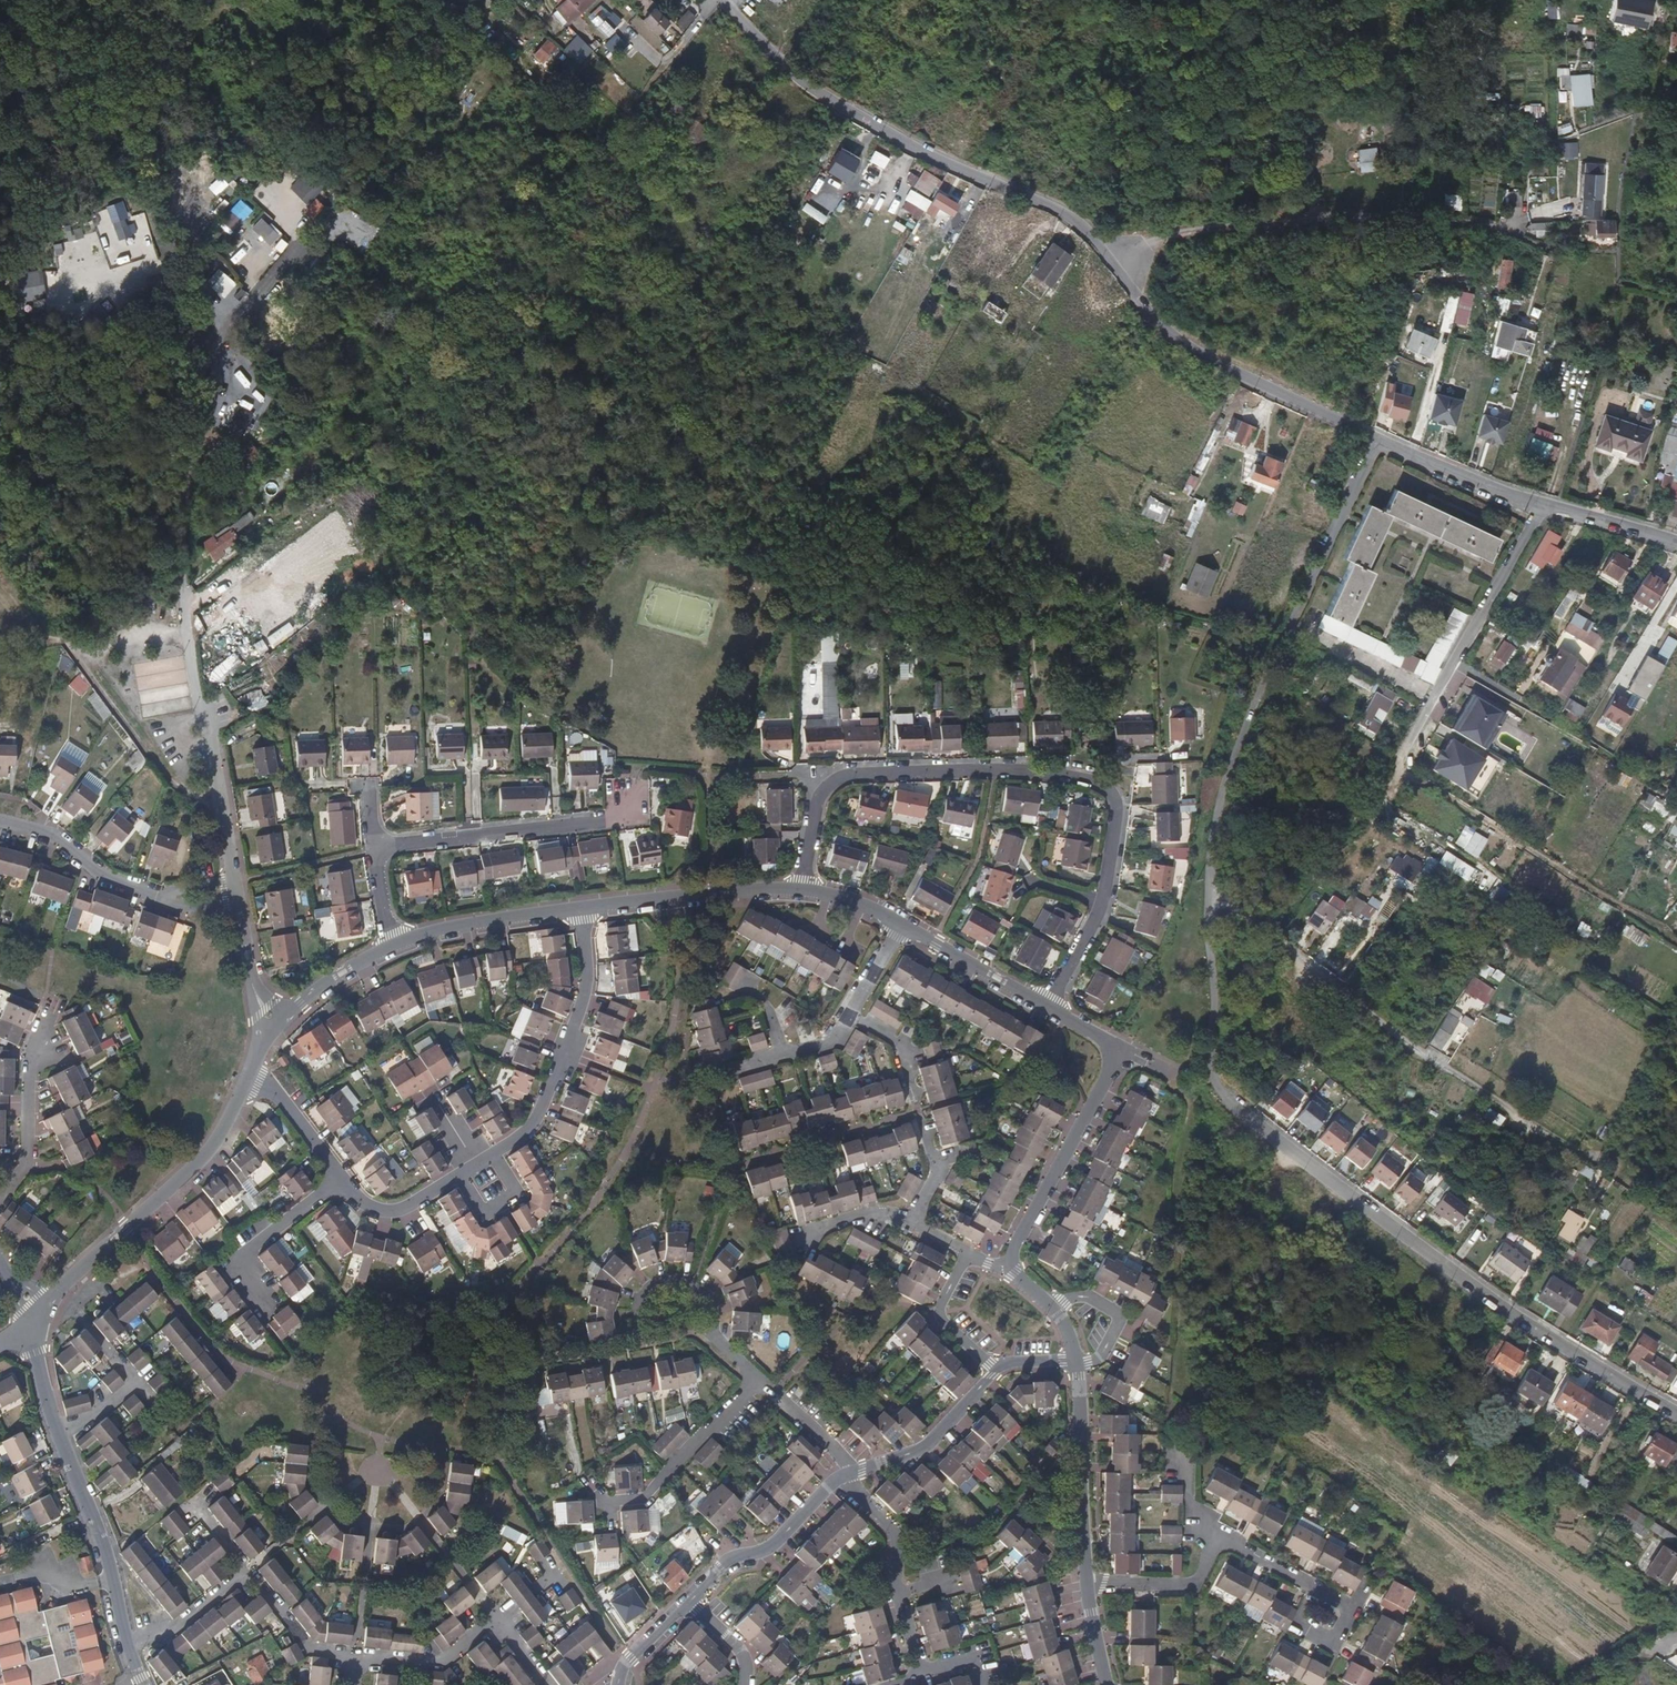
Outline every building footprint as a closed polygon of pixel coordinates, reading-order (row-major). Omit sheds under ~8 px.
[(1641,0),(1613,0),(1609,20),(1645,27),(1650,2),(1641,0)] [(614,24),(616,23),(607,15),(605,11),(607,10),(602,5),(589,17),(610,39),(609,41),(618,50),(629,40),(614,24)] [(655,35),(668,22),(653,5),(639,18),(655,35)] [(682,31),(695,17),(686,8),(673,22),(682,31)] [(1545,35),(1545,37),(1555,37),(1557,17),(1546,16),(1545,35)] [(1576,32),(1593,33),(1593,23),(1561,22),(1561,31),(1576,32)] [(1675,25),(1674,34),(1670,33),(1668,52),(1676,54),(1676,25),(1675,25)] [(574,34),(560,50),(576,64),(590,49),(574,34)] [(545,64),(557,50),(547,41),(535,55),(545,64)] [(407,76),(397,69),(389,79),(392,81),(393,81),(395,79),(401,83),(407,76)] [(1556,69),(1556,79),(1558,79),(1559,91),(1569,91),(1570,107),(1590,107),(1589,86),(1590,86),(1591,74),(1565,76),(1565,69),(1556,69)] [(38,90),(29,74),(21,78),(30,95),(38,90)] [(1555,127),(1557,134),(1571,129),(1568,123),(1555,127)] [(1557,142),(1558,158),(1578,157),(1577,142),(1557,142)] [(1372,149),(1358,149),(1358,172),(1372,172),(1372,149)] [(848,181),(861,161),(843,150),(830,170),(848,181)] [(881,168),(887,158),(873,150),(867,160),(881,168)] [(1603,166),(1579,165),(1579,174),(1584,174),(1582,216),(1601,216),(1603,166)] [(922,168),(917,176),(909,171),(903,181),(928,197),(939,180),(922,168)] [(307,206),(323,191),(306,173),(290,188),(307,206)] [(267,209),(275,201),(258,184),(250,193),(267,209)] [(907,189),(898,208),(918,218),(928,199),(907,189)] [(953,215),(959,206),(938,192),(931,203),(939,207),(953,215)] [(1443,208),(1459,209),(1459,194),(1444,194),(1443,208)] [(241,197),(219,221),(233,234),(255,210),(241,197)] [(884,214),(892,217),(898,202),(891,199),(884,214)] [(137,221),(132,223),(124,200),(107,206),(119,240),(141,232),(137,221)] [(1507,214),(1506,201),(1498,201),(1498,214),(1507,214)] [(1520,201),(1506,201),(1507,214),(1520,214),(1520,201)] [(803,202),(799,209),(817,221),(821,214),(803,202)] [(932,218),(939,207),(931,203),(930,202),(923,213),(932,218)] [(959,220),(966,210),(959,206),(953,215),(959,220)] [(1568,209),(1552,209),(1552,221),(1568,220),(1568,209)] [(271,246),(282,235),(263,217),(252,228),(271,246)] [(1611,220),(1589,221),(1589,239),(1612,238),(1611,220)] [(1526,224),(1526,231),(1534,231),(1534,238),(1552,238),(1552,223),(1526,224)] [(244,237),(256,249),(264,241),(253,229),(244,237)] [(370,247),(374,236),(368,234),(364,245),(370,247)] [(282,253),(290,244),(282,237),(274,247),(282,253)] [(1073,258),(1055,244),(1033,274),(1051,288),(1073,258)] [(903,265),(912,253),(903,246),(894,258),(903,265)] [(232,258),(237,263),(248,253),(242,247),(232,258)] [(1508,261),(1499,259),(1495,287),(1505,289),(1508,261)] [(219,290),(229,275),(219,268),(209,283),(219,290)] [(223,294),(235,282),(230,278),(219,289),(223,294)] [(943,296),(949,285),(939,280),(924,307),(927,309),(936,292),(943,296)] [(933,312),(943,296),(936,292),(927,309),(933,312)] [(1512,300),(1505,297),(1500,313),(1507,315),(1512,300)] [(984,300),(977,311),(997,324),(1004,313),(984,300)] [(1448,333),(1453,312),(1444,310),(1438,331),(1448,333)] [(1496,346),(1502,321),(1498,320),(1492,345),(1496,346)] [(1521,340),(1525,328),(1502,321),(1496,346),(1505,348),(1523,354),(1528,342),(1521,340)] [(1415,347),(1429,350),(1433,332),(1410,326),(1405,344),(1415,347)] [(1528,355),(1534,330),(1525,328),(1521,340),(1528,342),(1523,354),(1528,355)] [(1144,349),(1151,338),(1142,332),(1135,344),(1144,349)] [(1676,354),(1661,350),(1659,358),(1675,362),(1676,354)] [(1185,386),(1191,376),(1180,370),(1175,380),(1185,386)] [(1395,385),(1387,384),(1380,409),(1390,412),(1388,417),(1406,423),(1413,399),(1394,394),(1395,385)] [(1461,404),(1433,396),(1427,419),(1436,422),(1436,423),(1444,426),(1444,424),(1454,427),(1461,404)] [(1637,409),(1633,423),(1648,428),(1652,413),(1637,409)] [(1494,442),(1502,444),(1508,423),(1483,416),(1477,438),(1486,440),(1485,441),(1493,444),(1494,442)] [(1649,431),(1604,417),(1593,450),(1620,458),(1627,427),(1648,432),(1649,431)] [(1246,444),(1254,425),(1241,420),(1233,439),(1246,444)] [(1638,464),(1648,432),(1627,427),(1620,458),(1638,464)] [(1532,435),(1529,433),(1523,452),(1542,458),(1547,444),(1531,439),(1532,435)] [(1672,452),(1675,441),(1673,440),(1675,436),(1665,434),(1665,435),(1658,462),(1667,464),(1661,487),(1668,489),(1672,476),(1673,477),(1676,462),(1676,454),(1672,452)] [(1193,466),(1199,470),(1206,456),(1200,452),(1193,466)] [(1273,486),(1282,462),(1266,455),(1262,466),(1254,462),(1249,475),(1273,486)] [(1180,492),(1189,496),(1198,478),(1189,473),(1180,492)] [(1672,479),(1663,511),(1676,515),(1676,480),(1672,479)] [(277,492),(276,483),(266,484),(267,493),(277,492)] [(1500,540),(1394,490),(1387,505),(1384,504),(1381,510),(1367,504),(1344,554),(1351,558),(1325,611),(1347,622),(1373,568),(1366,565),(1390,514),(1488,562),(1500,540)] [(1175,508),(1162,503),(1165,497),(1149,491),(1139,513),(1168,525),(1175,508)] [(1229,511),(1241,516),(1246,506),(1234,501),(1229,511)] [(215,560),(241,544),(234,534),(257,518),(257,519),(266,513),(261,507),(251,514),(235,525),(219,536),(205,545),(215,560)] [(255,548),(266,539),(261,532),(249,540),(255,548)] [(1596,548),(1578,539),(1573,551),(1590,560),(1596,548)] [(1559,553),(1545,546),(1541,552),(1536,550),(1531,561),(1550,571),(1559,553)] [(1167,572),(1173,557),(1163,553),(1157,568),(1167,572)] [(1601,573),(1619,583),(1630,563),(1612,553),(1601,573)] [(1569,561),(1563,558),(1560,565),(1566,568),(1569,561)] [(1218,573),(1196,564),(1186,589),(1207,598),(1218,573)] [(1616,587),(1619,583),(1601,573),(1598,577),(1616,587)] [(1647,573),(1632,597),(1651,609),(1666,585),(1647,573)] [(1562,620),(1575,594),(1566,589),(1552,616),(1562,620)] [(1323,613),(1317,627),(1397,668),(1399,665),(1419,675),(1418,677),(1431,683),(1439,668),(1437,667),(1465,616),(1453,608),(1423,660),(1405,651),(1404,653),(1323,613)] [(235,640),(250,629),(237,611),(222,622),(235,640)] [(1590,629),(1571,618),(1569,622),(1587,633),(1589,630),(1590,629)] [(976,640),(980,631),(962,621),(958,630),(976,640)] [(1503,628),(1490,621),(1487,627),(1500,634),(1503,628)] [(1545,625),(1540,622),(1532,635),(1537,638),(1545,625)] [(1676,643),(1676,642),(1668,637),(1657,656),(1666,662),(1676,643)] [(255,654),(265,650),(261,639),(251,643),(255,654)] [(1513,648),(1506,644),(1502,651),(1500,650),(1491,663),(1500,669),(1513,648)] [(217,684),(242,663),(231,651),(207,673),(217,684)] [(58,668),(69,672),(73,658),(63,655),(58,668)] [(1645,656),(1625,692),(1628,693),(1648,658),(1646,657),(1645,656)] [(1632,709),(1638,712),(1663,667),(1648,658),(1628,693),(1630,694),(1626,701),(1621,699),(1614,695),(1601,717),(1608,721),(1621,729),(1632,709)] [(1580,675),(1571,669),(1568,673),(1547,661),(1536,677),(1539,679),(1538,681),(1556,692),(1555,695),(1564,700),(1580,675)] [(1011,671),(1010,687),(1021,688),(1022,671),(1011,671)] [(1348,673),(1345,680),(1367,691),(1370,684),(1348,673)] [(79,675),(69,686),(81,697),(91,686),(79,675)] [(934,680),(933,706),(940,706),(941,680),(934,680)] [(1559,715),(1573,724),(1583,707),(1571,700),(1574,696),(1578,699),(1584,689),(1578,684),(1559,715)] [(244,712),(265,700),(257,686),(236,698),(244,712)] [(1399,696),(1381,686),(1361,723),(1378,733),(1399,696)] [(1022,689),(1013,690),(1014,708),(1022,708),(1022,689)] [(1474,696),(1453,731),(1464,738),(1477,746),(1485,734),(1480,731),(1486,722),(1491,725),(1498,712),(1474,696)] [(893,713),(893,723),(910,723),(910,713),(893,713)] [(1597,725),(1604,729),(1617,736),(1621,729),(1608,721),(1601,717),(1597,725)] [(1194,741),(1193,719),(1169,720),(1169,742),(1194,741)] [(1069,736),(1068,722),(1030,723),(1031,748),(1060,747),(1060,737),(1069,736)] [(958,750),(957,725),(938,725),(937,723),(928,723),(928,730),(929,751),(929,754),(938,754),(938,750),(948,750),(958,750)] [(1024,743),(1024,723),(981,724),(981,748),(998,748),(1015,748),(1015,744),(1024,743)] [(1152,745),(1151,723),(1113,724),(1113,738),(1114,747),(1152,745)] [(929,751),(928,730),(920,730),(919,727),(911,728),(910,725),(892,726),(893,751),(902,750),(909,750),(910,752),(929,751)] [(789,748),(789,726),(759,727),(760,749),(789,748)] [(878,751),(877,727),(840,729),(840,749),(840,755),(850,755),(850,751),(878,751)] [(840,729),(840,728),(802,729),(803,753),(816,752),(816,749),(823,750),(840,749),(840,729)] [(461,758),(461,734),(434,735),(435,755),(446,755),(447,758),(461,758)] [(505,755),(504,734),(479,734),(480,756),(505,755)] [(552,757),(551,734),(519,735),(521,759),(552,757)] [(412,763),(411,736),(384,736),(384,760),(395,759),(395,763),(412,763)] [(1488,757),(1490,754),(1477,746),(1464,738),(1461,744),(1450,737),(1429,767),(1473,797),(1496,762),(1488,757)] [(321,762),(320,738),(292,740),(293,766),(308,766),(308,762),(321,762)] [(365,764),(365,740),(338,741),(339,765),(349,765),(349,762),(356,761),(356,764),(365,764)] [(275,773),(271,745),(249,749),(254,776),(275,773)] [(16,747),(0,746),(0,778),(7,778),(7,767),(15,768),(16,747)] [(139,749),(127,760),(136,770),(148,759),(139,749)] [(63,795),(79,769),(60,757),(50,775),(55,778),(50,787),(63,795)] [(1528,768),(1528,760),(1517,760),(1517,768),(1528,768)] [(597,787),(596,763),(566,765),(568,792),(583,791),(583,788),(597,787)] [(627,780),(627,772),(616,773),(617,781),(627,780)] [(1616,782),(1623,788),(1630,780),(1623,774),(1616,782)] [(1186,805),(1186,776),(1163,777),(1163,788),(1158,788),(1158,805),(1186,805)] [(83,815),(95,801),(79,786),(60,809),(72,820),(79,811),(83,815)] [(1050,800),(1042,799),(1043,792),(1009,786),(1005,810),(1047,817),(1050,800)] [(793,821),(792,787),(767,788),(768,822),(765,822),(766,830),(782,829),(782,822),(793,821)] [(536,810),(536,788),(498,789),(499,811),(536,810)] [(926,818),(930,796),(898,790),(894,811),(926,818)] [(279,825),(273,792),(250,796),(254,820),(261,819),(263,828),(279,825)] [(429,821),(428,793),(404,794),(405,822),(429,821)] [(1638,806),(1651,810),(1656,797),(1643,793),(1638,806)] [(882,822),(888,801),(880,798),(862,794),(856,815),(882,822)] [(973,828),(978,805),(948,799),(944,822),(973,828)] [(1091,824),(1094,808),(1073,804),(1067,832),(1092,837),(1094,825),(1091,824)] [(352,844),(350,826),(346,827),(345,810),(326,812),(329,846),(352,844)] [(686,839),(689,815),(665,812),(661,835),(686,839)] [(1183,842),(1183,814),(1161,814),(1161,842),(1183,842)] [(118,844),(131,829),(114,815),(95,838),(106,848),(113,840),(118,844)] [(1649,834),(1653,827),(1644,822),(1640,828),(1649,834)] [(1463,825),(1453,846),(1472,855),(1479,840),(1471,836),(1474,830),(1463,825)] [(1018,867),(1026,840),(1005,832),(998,856),(996,860),(998,861),(996,869),(1011,873),(1013,874),(1015,866),(1018,867)] [(280,860),(276,833),(252,837),(257,864),(280,860)] [(169,862),(176,844),(155,836),(145,864),(159,870),(163,860),(169,862)] [(778,862),(778,846),(780,846),(780,836),(755,837),(756,864),(778,862)] [(660,863),(656,838),(635,842),(636,847),(627,848),(631,868),(660,863)] [(609,862),(605,839),(576,843),(576,847),(568,849),(570,862),(571,868),(571,870),(573,878),(574,882),(582,881),(580,867),(609,862)] [(1087,861),(1090,843),(1069,839),(1063,866),(1088,871),(1091,861),(1087,861)] [(559,847),(557,841),(542,844),(543,850),(559,847)] [(12,859),(14,851),(5,849),(6,844),(0,843),(0,875),(7,877),(12,859)] [(866,871),(870,854),(862,852),(862,850),(836,843),(831,863),(857,871),(858,868),(866,871)] [(905,875),(911,852),(880,844),(874,867),(905,875)] [(1163,846),(1162,856),(1183,859),(1185,849),(1163,846)] [(563,869),(559,847),(543,850),(536,852),(535,852),(538,874),(563,869)] [(570,862),(568,849),(568,847),(559,847),(563,869),(571,868),(570,862)] [(24,881),(29,861),(32,852),(24,849),(22,854),(14,851),(12,859),(7,877),(24,881)] [(518,873),(514,850),(486,855),(489,868),(490,878),(518,873)] [(489,868),(486,855),(479,856),(480,860),(481,870),(489,868)] [(1403,877),(1412,864),(1398,855),(1390,868),(1403,877)] [(1435,869),(1440,862),(1432,858),(1428,864),(1435,869)] [(483,879),(481,870),(480,860),(450,866),(454,889),(474,885),(474,881),(483,879)] [(1460,893),(1468,881),(1440,862),(1435,869),(1432,874),(1427,882),(1411,907),(1417,910),(1424,899),(1425,900),(1441,873),(1450,879),(1446,885),(1460,893)] [(1171,895),(1178,870),(1155,864),(1149,889),(1171,895)] [(1413,865),(1412,864),(1403,877),(1411,882),(1418,873),(1411,868),(1413,865)] [(47,899),(55,875),(46,872),(48,868),(39,865),(30,893),(47,899)] [(1013,889),(1017,875),(1013,874),(1011,873),(996,869),(995,868),(988,889),(985,901),(1005,907),(1007,896),(1010,887),(1013,889)] [(1420,876),(1427,882),(1432,874),(1425,869),(1420,876)] [(353,895),(348,870),(325,874),(330,899),(353,895)] [(429,894),(425,871),(401,875),(405,898),(429,894)] [(64,905),(74,877),(66,874),(64,878),(55,875),(47,899),(64,905)] [(946,914),(956,896),(924,878),(912,899),(920,903),(922,900),(936,908),(946,914)] [(294,918),(289,889),(267,893),(270,913),(267,913),(269,922),(294,918)] [(103,919),(111,896),(94,890),(92,896),(84,893),(77,891),(72,908),(103,919)] [(1363,900),(1352,893),(1344,904),(1341,909),(1356,920),(1357,917),(1361,912),(1367,903),(1363,900)] [(128,927),(134,910),(126,908),(128,902),(111,896),(103,919),(128,927)] [(1449,901),(1443,897),(1439,903),(1445,907),(1449,901)] [(1310,923),(1316,927),(1335,900),(1333,898),(1328,906),(1322,901),(1317,909),(1319,910),(1310,923)] [(1335,900),(1316,927),(1324,932),(1341,909),(1344,904),(1336,898),(1335,900)] [(936,908),(922,900),(920,903),(934,911),(936,908)] [(1157,936),(1165,906),(1144,901),(1135,930),(1157,936)] [(1498,905),(1492,901),(1487,908),(1494,912),(1498,905)] [(1079,917),(1055,904),(1041,929),(1060,940),(1066,930),(1069,923),(1074,925),(1079,917)] [(149,942),(157,917),(149,915),(150,910),(142,907),(140,913),(132,936),(149,942)] [(327,907),(312,910),(313,919),(329,915),(327,907)] [(749,938),(761,917),(747,908),(734,930),(749,939),(749,938)] [(990,944),(1001,923),(975,909),(964,930),(990,944)] [(361,935),(356,911),(333,915),(337,940),(361,935)] [(1369,918),(1361,912),(1357,917),(1366,923),(1369,918)] [(767,943),(779,922),(774,918),(773,919),(763,914),(762,917),(761,917),(749,938),(758,943),(758,942),(765,946),(767,943)] [(166,948),(175,923),(176,919),(168,916),(167,921),(157,917),(149,942),(166,948)] [(1334,945),(1336,947),(1354,921),(1353,920),(1334,945)] [(1354,921),(1336,947),(1339,949),(1357,923),(1354,921)] [(783,951),(795,931),(779,922),(767,943),(783,951)] [(1573,931),(1586,938),(1591,929),(1578,922),(1573,931)] [(1071,932),(1074,925),(1069,923),(1066,930),(1071,932)] [(630,950),(627,933),(630,932),(629,924),(609,927),(610,934),(607,935),(610,953),(613,953),(630,950)] [(567,950),(565,934),(559,934),(558,926),(557,927),(538,930),(539,937),(542,936),(545,953),(567,950)] [(1645,949),(1651,939),(1628,926),(1623,936),(1645,949)] [(798,960),(812,938),(796,929),(795,931),(783,951),(798,960)] [(1043,964),(1053,944),(1031,932),(1016,960),(1039,973),(1044,964),(1043,964)] [(298,963),(293,934),(270,938),(275,967),(298,963)] [(1113,948),(1119,938),(1115,936),(1110,947),(1113,948)] [(812,972),(826,946),(812,938),(798,960),(797,963),(812,972)] [(1124,974),(1138,949),(1119,938),(1113,948),(1110,947),(1101,962),(1124,974)] [(824,979),(837,956),(838,954),(826,946),(812,972),(824,979)] [(1352,959),(1339,949),(1335,954),(1349,964),(1352,959)] [(513,964),(513,962),(511,950),(487,953),(487,954),(491,980),(507,978),(507,971),(514,970),(513,964)] [(902,987),(915,964),(909,960),(910,959),(903,955),(889,978),(896,982),(895,983),(902,987)] [(839,991),(853,966),(837,956),(824,979),(822,983),(829,987),(832,986),(839,991)] [(483,976),(478,957),(454,963),(460,989),(477,985),(475,978),(483,976)] [(573,987),(568,957),(548,960),(552,984),(572,987),(573,987)] [(641,991),(636,957),(614,960),(618,994),(641,991)] [(745,969),(732,961),(728,968),(741,976),(745,969)] [(454,992),(446,964),(437,966),(438,969),(419,975),(427,1003),(447,997),(446,995),(454,992)] [(919,995),(930,977),(931,974),(915,964),(902,987),(918,997),(919,995)] [(741,976),(728,968),(724,975),(737,983),(741,976)] [(1495,969),(1489,976),(1497,983),(1503,976),(1495,969)] [(1105,1010),(1120,981),(1117,979),(1101,970),(1089,992),(1093,994),(1089,1001),(1105,1010)] [(933,1003),(946,982),(940,979),(941,977),(933,973),(931,974),(930,977),(919,995),(933,1003)] [(737,983),(724,975),(720,982),(733,990),(737,983)] [(419,1005),(404,979),(387,989),(386,987),(378,991),(392,1016),(399,1013),(401,1014),(419,1005)] [(1459,998),(1470,981),(1458,997),(1459,998)] [(1489,993),(1470,981),(1459,998),(1470,1005),(1468,1008),(1476,1014),(1489,993)] [(951,1010),(961,991),(946,982),(933,1003),(949,1013),(951,1010)] [(568,998),(572,987),(552,984),(551,984),(543,1006),(568,1016),(574,1000),(568,998)] [(392,1016),(378,991),(371,995),(372,997),(354,1007),(368,1033),(387,1023),(385,1020),(392,1016)] [(967,1017),(977,1001),(977,1000),(961,991),(951,1010),(965,1019),(967,1017)] [(715,1005),(712,997),(695,1003),(697,1011),(715,1005)] [(875,1016),(883,1002),(877,998),(868,1012),(875,1016)] [(620,1036),(631,1007),(613,1000),(612,1000),(607,1013),(601,1011),(595,1026),(603,1030),(620,1036)] [(982,1026),(992,1008),(978,1000),(977,1000),(977,1001),(967,1017),(982,1026)] [(882,1020),(890,1006),(883,1002),(875,1016),(882,1020)] [(6,1003),(0,1018),(0,1019),(23,1030),(27,1021),(31,1023),(34,1015),(6,1003)] [(91,1028),(79,1005),(63,1013),(67,1020),(61,1023),(69,1039),(91,1028)] [(720,1023),(715,1005),(697,1011),(692,1012),(697,1029),(720,1023)] [(890,1025),(898,1011),(890,1006),(882,1020),(890,1025)] [(996,1038),(1008,1017),(1009,1015),(1002,1011),(1000,1013),(992,1008),(982,1026),(979,1030),(988,1035),(990,1034),(996,1038)] [(549,1034),(555,1019),(533,1010),(525,1032),(543,1039),(546,1033),(549,1034)] [(351,1028),(338,1011),(331,1016),(332,1017),(323,1023),(335,1039),(351,1028)] [(896,1028),(904,1014),(898,1011),(890,1025),(896,1028)] [(1494,1021),(1507,1025),(1509,1018),(1497,1014),(1494,1021)] [(1012,1046),(1023,1026),(1008,1017),(996,1038),(1011,1047),(1012,1046)] [(23,1030),(0,1019),(0,1040),(11,1045),(20,1048),(23,1040),(20,1038),(23,1030)] [(726,1040),(720,1023),(697,1029),(694,1031),(700,1049),(726,1040)] [(1451,1030),(1441,1024),(1429,1042),(1438,1049),(1451,1030)] [(333,1047),(320,1025),(297,1039),(298,1041),(292,1045),(290,1049),(286,1051),(293,1062),(306,1054),(310,1061),(333,1047)] [(1037,1039),(1040,1035),(1023,1026),(1012,1046),(1028,1056),(1037,1039)] [(103,1052),(91,1028),(69,1039),(77,1056),(83,1053),(86,1060),(103,1052)] [(123,1043),(133,1038),(129,1029),(119,1034),(123,1043)] [(867,1037),(855,1030),(851,1036),(864,1044),(867,1037)] [(767,1046),(763,1031),(754,1034),(759,1049),(767,1046)] [(759,1049),(754,1034),(747,1036),(752,1051),(759,1049)] [(859,1051),(864,1044),(851,1036),(847,1043),(859,1051)] [(614,1067),(622,1045),(601,1037),(595,1052),(598,1053),(596,1060),(614,1067)] [(541,1054),(538,1053),(541,1046),(522,1038),(514,1061),(536,1069),(541,1054)] [(731,1057),(726,1040),(700,1049),(705,1066),(731,1057)] [(938,1047),(935,1040),(922,1044),(924,1052),(938,1047)] [(859,1051),(847,1043),(843,1048),(842,1049),(841,1049),(855,1058),(859,1051)] [(454,1069),(438,1044),(420,1056),(421,1058),(415,1062),(431,1087),(438,1082),(437,1079),(454,1069)] [(940,1056),(938,1047),(924,1052),(926,1060),(940,1056)] [(13,1060),(8,1060),(8,1052),(0,1052),(0,1078),(12,1078),(13,1060)] [(838,1068),(834,1052),(825,1055),(829,1070),(838,1068)] [(829,1070),(825,1055),(817,1057),(821,1073),(829,1070)] [(289,1064),(285,1057),(280,1060),(285,1067),(289,1064)] [(950,1078),(945,1061),(919,1068),(923,1086),(950,1078)] [(431,1087),(415,1062),(408,1066),(407,1064),(389,1075),(404,1099),(422,1088),(424,1090),(427,1089),(431,1087)] [(82,1083),(74,1066),(58,1074),(46,1080),(50,1088),(55,1086),(59,1094),(82,1083)] [(602,1095),(611,1074),(593,1066),(590,1073),(587,1072),(581,1087),(602,1095)] [(528,1094),(535,1077),(533,1076),(516,1069),(510,1086),(507,1085),(504,1093),(515,1097),(523,1101),(526,1093),(528,1094)] [(774,1084),(769,1069),(761,1071),(766,1086),(774,1084)] [(766,1086),(761,1071),(753,1074),(757,1089),(766,1086)] [(757,1089),(753,1074),(746,1076),(750,1091),(757,1089)] [(750,1091),(746,1076),(745,1076),(737,1079),(738,1081),(741,1094),(750,1091)] [(12,1078),(0,1078),(0,1103),(7,1104),(7,1096),(13,1096),(12,1078)] [(903,1104),(895,1078),(890,1080),(889,1080),(879,1083),(885,1104),(886,1108),(890,1106),(890,1107),(896,1105),(896,1107),(903,1104)] [(954,1095),(950,1078),(923,1086),(928,1103),(954,1095)] [(71,1108),(90,1099),(82,1083),(59,1094),(63,1102),(58,1105),(62,1112),(71,1108)] [(885,1104),(879,1083),(862,1088),(869,1109),(885,1104)] [(476,1104),(465,1087),(462,1089),(449,1097),(452,1102),(459,1114),(463,1112),(476,1104)] [(869,1109),(862,1088),(854,1090),(854,1088),(845,1091),(846,1094),(852,1115),(861,1112),(861,1113),(869,1111),(869,1109)] [(1301,1100),(1284,1088),(1271,1106),(1287,1118),(1301,1100)] [(1145,1110),(1150,1101),(1130,1090),(1124,1101),(1126,1103),(1122,1108),(1138,1116),(1143,1120),(1148,1111),(1145,1110)] [(582,1120),(591,1099),(578,1094),(569,1091),(563,1105),(567,1107),(564,1113),(582,1120)] [(357,1117),(353,1110),(354,1108),(341,1092),(319,1108),(317,1110),(330,1126),(329,1128),(334,1134),(357,1117)] [(834,1119),(828,1100),(826,1093),(809,1098),(812,1108),(816,1124),(830,1120),(834,1119)] [(852,1115),(846,1094),(828,1100),(834,1119),(835,1123),(853,1118),(852,1115)] [(1058,1114),(1062,1108),(1040,1097),(1032,1110),(1031,1111),(1053,1124),(1056,1119),(1058,1114)] [(484,1117),(501,1106),(496,1099),(480,1110),(484,1117)] [(1311,1099),(1298,1117),(1316,1130),(1329,1113),(1311,1099)] [(807,1127),(802,1111),(798,1100),(783,1105),(784,1112),(791,1132),(807,1127)] [(962,1121),(957,1103),(930,1111),(933,1117),(936,1128),(962,1121)] [(506,1133),(513,1129),(503,1114),(504,1112),(501,1106),(484,1117),(488,1122),(485,1124),(495,1140),(506,1133)] [(54,1136),(76,1126),(78,1125),(71,1108),(62,1112),(42,1122),(46,1130),(50,1128),(54,1136)] [(443,1125),(433,1108),(419,1116),(417,1118),(427,1135),(440,1127),(443,1125)] [(816,1124),(812,1108),(802,1111),(807,1127),(816,1124)] [(1139,1129),(1143,1120),(1138,1116),(1122,1108),(1119,1116),(1116,1115),(1112,1124),(1130,1134),(1132,1135),(1136,1127),(1139,1129)] [(1497,1129),(1503,1117),(1487,1109),(1481,1120),(1497,1129)] [(1045,1139),(1053,1124),(1031,1111),(1030,1112),(1021,1126),(1045,1139)] [(791,1132),(784,1112),(767,1117),(774,1139),(792,1134),(791,1132)] [(574,1142),(582,1120),(564,1113),(561,1120),(558,1119),(552,1133),(558,1136),(574,1142)] [(774,1139),(767,1117),(750,1122),(757,1144),(774,1139)] [(282,1137),(269,1119),(254,1131),(255,1133),(249,1137),(254,1143),(263,1155),(269,1151),(268,1148),(282,1137)] [(757,1144),(750,1122),(749,1119),(732,1124),(739,1150),(757,1145),(757,1144)] [(1334,1120),(1320,1138),(1338,1152),(1352,1135),(1334,1120)] [(967,1137),(962,1121),(936,1128),(941,1145),(967,1137)] [(917,1149),(909,1123),(901,1125),(901,1127),(893,1129),(894,1133),(901,1155),(909,1153),(909,1151),(917,1149)] [(1129,1145),(1133,1136),(1132,1135),(1130,1134),(1112,1124),(1107,1132),(1105,1131),(1100,1140),(1116,1149),(1121,1151),(1125,1143),(1129,1145)] [(1045,1139),(1021,1126),(1020,1125),(1015,1133),(1016,1135),(1012,1141),(1015,1143),(1035,1154),(1037,1155),(1041,1148),(1040,1147),(1045,1139)] [(83,1140),(76,1126),(54,1136),(62,1151),(83,1140)] [(368,1145),(357,1131),(341,1143),(339,1145),(350,1160),(353,1159),(357,1165),(375,1151),(370,1144),(368,1145)] [(901,1155),(894,1133),(877,1138),(884,1160),(901,1155)] [(884,1160),(877,1138),(877,1136),(868,1138),(869,1140),(860,1143),(865,1161),(867,1167),(875,1164),(876,1163),(884,1160)] [(1360,1136),(1346,1155),(1362,1168),(1376,1149),(1360,1136)] [(443,1137),(435,1142),(439,1150),(447,1145),(443,1137)] [(1397,1151),(1403,1142),(1396,1138),(1391,1146),(1397,1151)] [(93,1157),(85,1139),(83,1140),(62,1151),(66,1160),(62,1162),(66,1170),(93,1157)] [(865,1161),(860,1143),(859,1139),(841,1144),(848,1166),(865,1161)] [(1116,1160),(1121,1151),(1116,1149),(1100,1140),(1096,1149),(1097,1150),(1094,1157),(1104,1162),(1114,1168),(1118,1161),(1116,1160)] [(418,1159),(434,1148),(430,1141),(413,1151),(418,1159)] [(976,1149),(974,1141),(959,1145),(962,1154),(976,1149)] [(1027,1170),(1035,1154),(1015,1143),(1006,1158),(1008,1159),(1018,1164),(1024,1168),(1025,1169),(1027,1170)] [(542,1168),(529,1146),(512,1156),(525,1178),(542,1168)] [(247,1178),(262,1166),(248,1148),(233,1160),(234,1162),(228,1166),(232,1171),(243,1185),(249,1180),(247,1178)] [(450,1168),(440,1152),(437,1154),(434,1148),(418,1159),(422,1165),(424,1163),(430,1173),(431,1175),(434,1179),(450,1168)] [(978,1157),(976,1149),(962,1154),(964,1161),(978,1157)] [(1387,1152),(1372,1171),(1390,1187),(1406,1168),(1387,1152)] [(1017,1184),(1025,1169),(1024,1168),(1018,1164),(1008,1159),(1006,1158),(1005,1157),(996,1173),(1016,1185),(1017,1184)] [(1109,1178),(1114,1168),(1104,1162),(1094,1157),(1088,1167),(1090,1169),(1086,1175),(1107,1187),(1108,1188),(1112,1180),(1109,1178)] [(396,1182),(385,1167),(387,1166),(382,1160),(364,1173),(369,1179),(367,1181),(378,1196),(396,1182)] [(786,1186),(780,1164),(763,1169),(770,1192),(786,1186)] [(1578,1175),(1589,1179),(1592,1170),(1581,1166),(1578,1175)] [(314,1187),(302,1172),(300,1173),(295,1167),(281,1179),(277,1182),(282,1188),(284,1187),(295,1201),(314,1187)] [(770,1192),(763,1169),(763,1167),(745,1173),(746,1176),(752,1199),(770,1194),(770,1192)] [(555,1193),(550,1185),(552,1183),(542,1168),(525,1178),(535,1194),(533,1201),(552,1206),(555,1193)] [(967,1178),(957,1172),(954,1170),(950,1177),(964,1185),(967,1178)] [(1016,1185),(996,1173),(993,1171),(987,1182),(988,1183),(986,1188),(1007,1200),(1010,1201),(1013,1196),(1011,1195),(1016,1185)] [(1409,1173),(1395,1192),(1409,1204),(1424,1185),(1409,1173)] [(922,1181),(908,1174),(905,1180),(919,1187),(922,1181)] [(1593,1174),(1585,1185),(1598,1195),(1606,1184),(1593,1174)] [(240,1193),(226,1175),(220,1179),(218,1177),(203,1189),(207,1194),(218,1208),(232,1197),(233,1199),(240,1193)] [(1102,1196),(1107,1187),(1086,1175),(1081,1185),(1083,1187),(1079,1194),(1100,1205),(1105,1197),(1102,1196)] [(964,1185),(950,1177),(946,1184),(959,1192),(964,1185)] [(859,1206),(851,1180),(835,1185),(837,1194),(842,1211),(845,1210),(859,1206)] [(915,1195),(919,1187),(905,1180),(901,1188),(915,1195)] [(1440,1185),(1427,1201),(1436,1209),(1434,1212),(1442,1219),(1445,1216),(1458,1226),(1471,1210),(1450,1192),(1449,1193),(1440,1185)] [(877,1201),(873,1186),(864,1189),(869,1203),(877,1201)] [(915,1195),(901,1188),(897,1195),(911,1202),(915,1195)] [(1007,1200),(986,1188),(985,1188),(976,1203),(978,1204),(999,1215),(1007,1200)] [(869,1203),(864,1189),(857,1191),(861,1205),(869,1203)] [(472,1212),(466,1203),(458,1190),(442,1201),(455,1223),(472,1212)] [(249,1192),(242,1195),(248,1209),(256,1205),(249,1192)] [(833,1214),(828,1197),(826,1192),(809,1197),(815,1219),(833,1214)] [(815,1219),(809,1197),(807,1193),(789,1199),(797,1225),(815,1219)] [(842,1211),(837,1194),(828,1197),(833,1214),(842,1211)] [(1100,1205),(1079,1194),(1075,1202),(1073,1201),(1068,1209),(1070,1211),(1081,1216),(1089,1221),(1093,1213),(1095,1214),(1100,1205)] [(34,1213),(15,1197),(10,1204),(29,1218),(30,1216),(34,1213)] [(219,1223),(201,1199),(185,1211),(183,1210),(177,1215),(179,1218),(195,1239),(201,1234),(202,1236),(219,1223)] [(550,1214),(552,1206),(533,1201),(514,1214),(519,1221),(527,1233),(540,1225),(538,1222),(550,1214)] [(29,1218),(10,1204),(0,1216),(0,1218),(6,1222),(5,1225),(6,1230),(15,1237),(22,1228),(29,1218)] [(999,1215),(978,1204),(970,1219),(986,1229),(992,1232),(1001,1217),(999,1215)] [(347,1232),(350,1230),(346,1224),(348,1222),(335,1207),(317,1221),(328,1236),(326,1238),(343,1260),(352,1253),(353,1250),(356,1239),(347,1232)] [(1115,1229),(1122,1218),(1107,1209),(1100,1220),(1115,1229)] [(1089,1221),(1081,1216),(1070,1211),(1066,1218),(1064,1217),(1059,1226),(1068,1232),(1076,1236),(1079,1238),(1084,1229),(1086,1230),(1091,1222),(1089,1221)] [(486,1239),(488,1230),(481,1227),(472,1212),(455,1223),(465,1238),(467,1237),(473,1246),(485,1249),(486,1239)] [(1582,1219),(1572,1212),(1558,1235),(1568,1242),(1574,1232),(1576,1233),(1580,1228),(1578,1226),(1582,1219)] [(986,1229),(970,1219),(960,1214),(956,1222),(957,1222),(952,1231),(955,1232),(977,1245),(986,1229)] [(30,1248),(44,1229),(46,1228),(30,1216),(29,1218),(22,1228),(15,1237),(12,1241),(19,1246),(22,1242),(30,1248)] [(520,1236),(513,1226),(508,1217),(488,1230),(486,1239),(485,1249),(492,1250),(494,1254),(498,1261),(512,1254),(506,1245),(520,1236)] [(1475,1246),(1484,1224),(1476,1221),(1467,1243),(1475,1246)] [(190,1245),(174,1222),(167,1227),(168,1229),(152,1241),(170,1265),(186,1252),(185,1250),(190,1245)] [(1076,1236),(1068,1232),(1059,1226),(1055,1224),(1050,1234),(1053,1236),(1049,1243),(1053,1245),(1068,1254),(1070,1255),(1074,1247),(1071,1245),(1076,1236)] [(788,1235),(787,1228),(772,1233),(773,1240),(788,1235)] [(61,1251),(65,1245),(44,1229),(30,1248),(45,1259),(48,1254),(55,1259),(61,1251)] [(853,1247),(861,1233),(854,1229),(846,1243),(853,1247)] [(437,1235),(434,1231),(426,1236),(428,1238),(411,1249),(418,1261),(426,1273),(443,1262),(442,1260),(450,1255),(437,1235)] [(374,1261),(379,1242),(373,1240),(373,1236),(358,1232),(357,1234),(356,1239),(353,1250),(352,1253),(374,1261)] [(692,1254),(692,1244),(684,1243),(685,1234),(674,1233),(673,1235),(667,1234),(666,1241),(664,1260),(664,1261),(671,1262),(672,1261),(691,1262),(692,1254)] [(860,1251),(868,1237),(861,1233),(853,1247),(860,1251)] [(791,1243),(788,1235),(773,1240),(776,1248),(791,1243)] [(868,1255),(875,1241),(868,1237),(860,1251),(868,1255)] [(664,1260),(666,1241),(650,1245),(646,1238),(629,1244),(633,1252),(639,1268),(653,1263),(660,1261),(664,1260)] [(402,1247),(402,1246),(402,1245),(387,1241),(386,1244),(379,1242),(374,1261),(396,1267),(402,1247)] [(875,1259),(883,1245),(875,1241),(868,1255),(875,1259)] [(1592,1246),(1586,1242),(1581,1251),(1587,1255),(1592,1246)] [(793,1251),(791,1243),(776,1248),(778,1256),(793,1251)] [(1064,1263),(1068,1254),(1053,1245),(1049,1243),(1048,1243),(1043,1251),(1041,1250),(1036,1260),(1056,1270),(1061,1261),(1064,1263)] [(944,1258),(920,1244),(914,1253),(913,1252),(909,1259),(914,1263),(935,1274),(944,1258)] [(293,1264),(288,1258),(286,1259),(275,1245),(260,1257),(270,1271),(272,1270),(277,1276),(293,1264)] [(1318,1247),(1315,1250),(1325,1258),(1327,1255),(1318,1247)] [(1484,1267),(1494,1274),(1512,1286),(1525,1266),(1498,1247),(1484,1267)] [(729,1267),(735,1261),(722,1248),(711,1262),(705,1268),(715,1276),(719,1279),(721,1283),(723,1287),(738,1281),(729,1267)] [(1563,1258),(1576,1267),(1582,1257),(1569,1248),(1563,1258)] [(492,1265),(494,1254),(492,1250),(485,1249),(483,1264),(492,1265)] [(1325,1258),(1315,1250),(1311,1255),(1321,1263),(1325,1258)] [(795,1259),(793,1251),(778,1256),(780,1263),(795,1259)] [(629,1277),(639,1268),(633,1252),(620,1262),(613,1256),(602,1269),(607,1273),(620,1285),(629,1277)] [(501,1265),(514,1258),(512,1254),(498,1261),(501,1265)] [(822,1287),(835,1264),(819,1256),(814,1265),(808,1262),(805,1260),(796,1274),(822,1287)] [(1120,1268),(1122,1265),(1114,1260),(1112,1264),(1103,1259),(1097,1270),(1092,1279),(1101,1284),(1103,1282),(1111,1286),(1120,1268)] [(1626,1272),(1631,1264),(1624,1260),(1619,1268),(1626,1272)] [(926,1290),(935,1274),(914,1263),(906,1278),(926,1290)] [(306,1287),(295,1272),(297,1270),(293,1264),(277,1276),(281,1282),(280,1283),(291,1298),(306,1287)] [(838,1295),(851,1273),(835,1264),(822,1287),(838,1295)] [(1636,1267),(1631,1264),(1626,1272),(1631,1275),(1636,1267)] [(227,1286),(211,1266),(195,1278),(211,1298),(227,1286)] [(1492,1277),(1494,1274),(1484,1267),(1482,1270),(1492,1277)] [(1126,1294),(1138,1273),(1130,1269),(1128,1272),(1120,1268),(1111,1286),(1109,1288),(1118,1294),(1120,1291),(1126,1294)] [(854,1304),(867,1280),(851,1272),(851,1273),(838,1295),(854,1304)] [(615,1298),(616,1293),(618,1289),(620,1285),(607,1273),(600,1288),(598,1289),(590,1286),(587,1297),(588,1298),(586,1304),(596,1307),(610,1312),(612,1312),(614,1305),(613,1304),(615,1298)] [(1149,1293),(1154,1286),(1145,1281),(1147,1278),(1138,1273),(1126,1294),(1135,1299),(1134,1302),(1142,1307),(1149,1293)] [(926,1290),(906,1278),(900,1275),(897,1282),(898,1283),(893,1292),(918,1305),(926,1290)] [(745,1298),(755,1293),(748,1277),(738,1281),(723,1287),(729,1299),(730,1303),(731,1308),(732,1311),(732,1312),(749,1312),(748,1307),(745,1298)] [(1571,1289),(1550,1277),(1537,1300),(1568,1317),(1579,1298),(1570,1292),(1571,1289)] [(138,1313),(156,1297),(144,1282),(125,1298),(138,1313)] [(229,1317),(245,1305),(234,1290),(231,1291),(227,1286),(211,1298),(216,1305),(218,1303),(229,1317)] [(1640,1290),(1636,1296),(1647,1303),(1651,1296),(1640,1290)] [(1154,1326),(1166,1306),(1157,1301),(1158,1298),(1149,1293),(1142,1307),(1139,1314),(1146,1319),(1145,1321),(1154,1326)] [(138,1313),(125,1298),(115,1306),(113,1303),(106,1309),(108,1313),(111,1315),(121,1327),(138,1313)] [(1363,1307),(1382,1325),(1386,1321),(1377,1313),(1378,1312),(1367,1303),(1363,1307)] [(300,1324),(289,1307),(273,1319),(275,1321),(269,1325),(281,1341),(287,1337),(286,1335),(300,1324)] [(612,1338),(609,1321),(610,1312),(596,1307),(594,1322),(584,1324),(587,1342),(612,1338)] [(1619,1327),(1592,1310),(1581,1327),(1608,1344),(1619,1327)] [(265,1332),(250,1311),(233,1323),(249,1344),(265,1332)] [(757,1330),(758,1313),(749,1312),(732,1312),(731,1332),(731,1339),(748,1339),(748,1330),(757,1330)] [(121,1327),(111,1315),(108,1313),(103,1317),(101,1313),(90,1321),(107,1341),(113,1335),(120,1343),(128,1336),(121,1327)] [(923,1330),(926,1326),(913,1313),(894,1334),(901,1341),(899,1343),(905,1348),(906,1346),(910,1343),(923,1330)] [(187,1335),(180,1325),(183,1322),(177,1314),(174,1317),(160,1329),(173,1347),(187,1335)] [(98,1347),(82,1329),(72,1337),(75,1340),(70,1344),(82,1359),(90,1368),(98,1361),(92,1353),(98,1347)] [(919,1359),(935,1342),(923,1330),(910,1343),(906,1346),(919,1359)] [(205,1349),(199,1342),(196,1345),(187,1335),(173,1347),(187,1364),(205,1349)] [(1652,1343),(1653,1341),(1642,1335),(1628,1358),(1670,1384),(1676,1372),(1676,1370),(1658,1358),(1663,1348),(1658,1344),(1652,1355),(1649,1353),(1646,1351),(1652,1343)] [(82,1359),(70,1344),(67,1341),(60,1346),(63,1350),(53,1358),(65,1373),(82,1359)] [(944,1358),(948,1354),(949,1353),(943,1347),(942,1349),(935,1342),(919,1359),(917,1360),(930,1373),(944,1358)] [(1147,1363),(1152,1354),(1132,1342),(1126,1352),(1129,1354),(1125,1362),(1145,1373),(1150,1365),(1147,1363)] [(1523,1355),(1504,1344),(1492,1363),(1511,1375),(1523,1355)] [(130,1363),(142,1353),(137,1347),(125,1357),(130,1363)] [(215,1368),(208,1359),(211,1356),(205,1349),(187,1364),(201,1380),(215,1368)] [(136,1371),(149,1361),(142,1353),(130,1363),(136,1371)] [(942,1385),(958,1369),(960,1366),(948,1354),(944,1358),(930,1373),(942,1385)] [(696,1382),(692,1359),(691,1358),(683,1359),(683,1360),(673,1362),(676,1375),(678,1387),(688,1385),(688,1383),(696,1382)] [(676,1375),(673,1362),(673,1359),(656,1363),(656,1365),(660,1389),(678,1387),(676,1375)] [(1145,1373),(1125,1362),(1121,1368),(1118,1367),(1113,1376),(1127,1385),(1133,1388),(1138,1379),(1141,1381),(1145,1373)] [(604,1393),(601,1376),(599,1367),(582,1370),(582,1374),(587,1396),(604,1393)] [(233,1382),(227,1375),(223,1377),(215,1368),(201,1380),(215,1397),(233,1382)] [(651,1390),(646,1368),(629,1371),(632,1393),(651,1390)] [(105,1386),(116,1376),(110,1369),(99,1380),(105,1386)] [(632,1393),(629,1371),(628,1369),(620,1371),(620,1373),(611,1374),(615,1398),(626,1396),(626,1395),(632,1393)] [(954,1399),(971,1382),(958,1369),(942,1385),(941,1387),(954,1399)] [(1552,1385),(1527,1369),(1515,1389),(1541,1405),(1552,1385)] [(152,1390),(164,1379),(158,1373),(146,1382),(152,1390)] [(569,1399),(565,1377),(564,1373),(547,1376),(549,1387),(552,1402),(569,1399)] [(1122,1393),(1127,1385),(1113,1376),(1107,1373),(1102,1382),(1105,1384),(1101,1391),(1122,1403),(1126,1395),(1122,1393)] [(587,1396),(582,1374),(565,1377),(569,1399),(587,1396)] [(110,1394),(122,1383),(116,1376),(105,1386),(110,1394)] [(11,1377),(0,1382),(0,1406),(21,1396),(11,1377)] [(157,1396),(169,1386),(164,1379),(152,1390),(157,1396)] [(1056,1394),(1056,1388),(1055,1387),(1050,1383),(1041,1384),(1031,1384),(1032,1387),(1033,1406),(1033,1410),(1051,1409),(1050,1399),(1056,1394)] [(1576,1418),(1589,1396),(1566,1383),(1554,1404),(1576,1418)] [(1033,1406),(1032,1387),(1016,1388),(1001,1403),(1015,1416),(1024,1407),(1033,1406)] [(1600,1392),(1594,1388),(1589,1396),(1576,1418),(1575,1420),(1599,1434),(1614,1410),(1596,1399),(1600,1392)] [(126,1411),(138,1401),(132,1394),(120,1404),(126,1411)] [(91,1410),(88,1395),(79,1397),(82,1412),(91,1410)] [(82,1412),(79,1397),(71,1399),(72,1405),(74,1414),(82,1412)] [(74,1414),(72,1405),(71,1399),(70,1399),(62,1401),(64,1408),(66,1416),(74,1414)] [(132,1418),(144,1407),(138,1401),(126,1411),(132,1418)] [(665,1422),(683,1417),(680,1405),(661,1411),(665,1422)] [(1014,1424),(997,1407),(996,1405),(984,1418),(1000,1434),(1003,1436),(1014,1424)] [(912,1416),(903,1407),(890,1420),(902,1432),(909,1438),(922,1425),(912,1416)] [(902,1432),(890,1420),(883,1413),(871,1426),(881,1436),(890,1444),(902,1432)] [(1126,1423),(1126,1415),(1100,1414),(1100,1423),(1098,1424),(1098,1428),(1098,1433),(1114,1433),(1121,1433),(1121,1424),(1126,1423)] [(871,1426),(860,1415),(847,1428),(870,1449),(875,1444),(874,1442),(881,1436),(871,1426)] [(119,1434),(105,1418),(76,1443),(81,1451),(96,1438),(103,1447),(115,1437),(119,1434)] [(1000,1434),(984,1418),(971,1430),(972,1432),(988,1447),(1000,1434)] [(689,1435),(683,1429),(676,1422),(670,1428),(679,1437),(683,1441),(689,1435)] [(164,1458),(197,1433),(193,1428),(161,1454),(164,1458)] [(683,1441),(679,1437),(670,1428),(664,1434),(677,1447),(683,1441)] [(1573,1433),(1569,1430),(1561,1442),(1566,1445),(1573,1433)] [(988,1447),(972,1432),(961,1443),(979,1461),(982,1464),(994,1452),(988,1447)] [(34,1452),(29,1442),(26,1443),(21,1433),(7,1440),(1,1443),(12,1463),(34,1452)] [(1139,1444),(1139,1434),(1121,1433),(1114,1433),(1114,1442),(1111,1442),(1111,1454),(1135,1454),(1135,1444),(1139,1444)] [(677,1447),(664,1434),(658,1440),(671,1453),(677,1447)] [(1666,1462),(1674,1446),(1654,1434),(1642,1454),(1663,1467),(1666,1462)] [(820,1455),(800,1435),(792,1442),(786,1447),(793,1454),(808,1468),(820,1455)] [(128,1453),(115,1437),(103,1447),(85,1463),(91,1470),(105,1457),(113,1467),(124,1457),(128,1453)] [(724,1450),(712,1438),(711,1437),(705,1444),(718,1456),(724,1450)] [(671,1453),(658,1440),(651,1447),(664,1460),(671,1453)] [(979,1461),(961,1443),(960,1442),(957,1445),(954,1447),(947,1454),(948,1456),(966,1473),(979,1461)] [(1059,1451),(1051,1443),(1043,1451),(1051,1459),(1059,1451)] [(305,1457),(307,1447),(284,1444),(281,1463),(304,1466),(305,1457)] [(718,1456),(705,1444),(699,1450),(711,1462),(718,1456)] [(1437,1453),(1441,1458),(1447,1451),(1443,1446),(1437,1453)] [(1674,1446),(1666,1462),(1673,1465),(1676,1458),(1676,1448),(1674,1446)] [(711,1462),(699,1450),(693,1457),(694,1458),(706,1469),(711,1462)] [(808,1468),(793,1454),(781,1467),(800,1485),(812,1472),(808,1468)] [(1135,1463),(1135,1454),(1111,1454),(1111,1465),(1113,1465),(1113,1472),(1127,1473),(1138,1473),(1138,1463),(1135,1463)] [(970,1477),(966,1473),(948,1456),(935,1469),(956,1488),(963,1481),(964,1482),(970,1477)] [(138,1474),(124,1457),(113,1467),(94,1484),(100,1491),(114,1478),(121,1487),(124,1485),(138,1474)] [(1552,1469),(1566,1478),(1570,1471),(1556,1462),(1552,1469)] [(45,1486),(39,1474),(43,1472),(38,1463),(11,1477),(22,1498),(45,1486)] [(303,1478),(304,1466),(281,1463),(279,1483),(283,1484),(286,1494),(303,1488),(302,1483),(303,1478)] [(470,1486),(472,1466),(450,1463),(448,1475),(447,1483),(470,1486)] [(942,1487),(929,1474),(920,1466),(908,1478),(922,1492),(929,1498),(935,1492),(936,1491),(936,1492),(939,1491),(942,1487)] [(1239,1479),(1215,1466),(1204,1487),(1228,1501),(1235,1486),(1239,1479)] [(181,1494),(159,1467),(143,1481),(165,1507),(181,1494)] [(641,1489),(640,1467),(614,1469),(615,1490),(641,1489)] [(800,1485),(781,1467),(769,1480),(788,1498),(800,1485)] [(217,1488),(230,1477),(225,1471),(220,1475),(212,1481),(217,1488)] [(1127,1493),(1127,1473),(1113,1472),(1103,1472),(1103,1492),(1127,1493)] [(910,1504),(922,1492),(908,1478),(903,1473),(890,1486),(907,1502),(910,1504)] [(222,1495),(235,1484),(230,1477),(217,1488),(222,1495)] [(788,1498),(769,1480),(756,1493),(758,1494),(775,1511),(788,1498)] [(907,1502),(890,1486),(886,1481),(874,1494),(894,1514),(898,1510),(901,1507),(902,1508),(907,1502)] [(467,1504),(470,1486),(447,1483),(444,1502),(443,1505),(457,1514),(462,1504),(467,1504)] [(742,1504),(721,1484),(713,1491),(712,1490),(707,1495),(708,1497),(729,1517),(742,1504)] [(1181,1494),(1181,1485),(1165,1485),(1161,1485),(1160,1493),(1164,1493),(1181,1494)] [(1248,1520),(1259,1499),(1235,1486),(1228,1501),(1224,1507),(1248,1520)] [(309,1499),(304,1491),(303,1488),(286,1494),(289,1503),(287,1505),(299,1521),(301,1519),(316,1507),(309,1499)] [(1126,1512),(1127,1493),(1103,1492),(1103,1498),(1103,1512),(1109,1512),(1126,1512)] [(1181,1503),(1181,1494),(1164,1493),(1160,1493),(1160,1502),(1181,1503)] [(775,1511),(758,1494),(746,1507),(763,1524),(775,1511)] [(244,1523),(224,1497),(208,1509),(211,1513),(224,1529),(224,1530),(227,1527),(231,1533),(244,1523)] [(729,1517),(708,1497),(701,1504),(700,1503),(694,1509),(702,1517),(716,1530),(729,1517)] [(49,1514),(47,1510),(51,1507),(46,1498),(24,1510),(25,1514),(34,1530),(53,1521),(49,1514)] [(1272,1533),(1283,1513),(1259,1499),(1248,1520),(1272,1533)] [(594,1522),(592,1501),(565,1502),(567,1523),(594,1522)] [(1647,1529),(1651,1521),(1623,1503),(1618,1511),(1647,1529)] [(866,1526),(857,1516),(845,1504),(832,1518),(851,1536),(853,1538),(860,1530),(861,1531),(866,1526)] [(453,1522),(457,1514),(443,1505),(441,1508),(428,1518),(426,1520),(438,1536),(439,1538),(455,1526),(453,1522)] [(1607,1516),(1613,1520),(1613,1518),(1618,1511),(1613,1507),(1607,1516)] [(650,1532),(649,1511),(622,1512),(623,1534),(650,1532)] [(1618,1511),(1613,1518),(1642,1536),(1647,1529),(1618,1511)] [(166,1529),(179,1518),(174,1512),(167,1517),(161,1522),(166,1529)] [(1132,1533),(1133,1512),(1126,1512),(1109,1512),(1108,1533),(1132,1533)] [(337,1532),(336,1531),(325,1517),(310,1529),(308,1531),(321,1546),(324,1544),(332,1549),(340,1534),(337,1532)] [(171,1535),(184,1525),(179,1518),(166,1529),(171,1535)] [(851,1536),(832,1518),(821,1530),(839,1548),(851,1536)] [(1011,1546),(1024,1533),(1011,1520),(996,1537),(1008,1549),(1011,1546)] [(1661,1527),(1651,1521),(1647,1529),(1657,1535),(1661,1527)] [(1308,1557),(1319,1535),(1295,1522),(1283,1544),(1308,1557)] [(265,1549),(244,1523),(231,1533),(236,1540),(234,1542),(249,1561),(263,1550),(265,1549)] [(524,1544),(529,1535),(507,1524),(502,1534),(524,1544)] [(177,1542),(190,1532),(184,1525),(171,1535),(177,1542)] [(1181,1535),(1181,1527),(1160,1526),(1160,1534),(1181,1535)] [(428,1543),(416,1529),(416,1528),(410,1533),(404,1538),(400,1540),(398,1541),(402,1556),(411,1554),(413,1557),(429,1545),(428,1543)] [(839,1548),(821,1530),(819,1528),(812,1536),(813,1538),(808,1543),(825,1559),(827,1561),(839,1548)] [(1034,1549),(1040,1542),(1027,1529),(1024,1533),(1011,1546),(1024,1559),(1034,1549)] [(1676,1536),(1665,1529),(1660,1537),(1672,1543),(1676,1536)] [(1132,1553),(1132,1533),(1108,1533),(1108,1552),(1113,1552),(1132,1553)] [(359,1560),(361,1538),(349,1536),(348,1539),(342,1539),(342,1535),(340,1534),(332,1549),(340,1553),(338,1572),(349,1573),(350,1562),(358,1563),(359,1560)] [(617,1561),(615,1534),(595,1536),(596,1563),(617,1561)] [(1180,1543),(1181,1535),(1160,1534),(1160,1542),(1180,1543)] [(1340,1555),(1343,1549),(1319,1535),(1308,1557),(1331,1570),(1340,1555)] [(402,1556),(398,1541),(395,1541),(395,1545),(389,1545),(389,1541),(375,1539),(372,1562),(371,1576),(382,1577),(383,1566),(392,1567),(392,1560),(402,1556)] [(550,1553),(542,1540),(534,1544),(542,1558),(550,1553)] [(225,1556),(213,1541),(196,1554),(220,1584),(227,1578),(215,1563),(225,1556)] [(151,1563),(135,1543),(121,1554),(120,1555),(136,1575),(151,1563)] [(825,1559),(808,1543),(796,1555),(801,1560),(813,1573),(825,1559)] [(542,1558),(534,1544),(526,1549),(535,1563),(542,1558)] [(1661,1547),(1646,1572),(1668,1586),(1676,1572),(1676,1557),(1661,1547)] [(1041,1568),(1046,1561),(1034,1549),(1024,1559),(1015,1569),(1027,1580),(1030,1588),(1045,1583),(1041,1568)] [(1137,1573),(1137,1553),(1132,1553),(1113,1552),(1113,1573),(1135,1573),(1137,1573)] [(1180,1575),(1180,1554),(1172,1553),(1171,1574),(1171,1575),(1180,1575)] [(220,1584),(196,1554),(179,1567),(191,1582),(201,1574),(213,1589),(220,1584)] [(1362,1574),(1364,1569),(1340,1555),(1331,1570),(1328,1576),(1353,1590),(1360,1576),(1361,1576),(1362,1574)] [(91,1574),(87,1559),(76,1562),(80,1578),(91,1574)] [(813,1573),(801,1560),(788,1573),(795,1580),(807,1592),(820,1579),(813,1573)] [(289,1581),(274,1561),(272,1562),(258,1573),(274,1593),(277,1591),(289,1581)] [(508,1578),(495,1562),(475,1578),(487,1594),(508,1578)] [(660,1578),(675,1564),(674,1562),(658,1576),(660,1578)] [(169,1585),(151,1563),(136,1575),(153,1597),(169,1585)] [(977,1572),(974,1563),(957,1568),(960,1577),(977,1572)] [(1238,1596),(1249,1575),(1225,1563),(1214,1583),(1238,1596)] [(687,1578),(675,1564),(660,1578),(672,1592),(687,1578)] [(528,1587),(517,1572),(502,1583),(514,1598),(528,1587)] [(980,1581),(977,1572),(960,1577),(962,1586),(980,1581)] [(807,1592),(795,1580),(788,1573),(776,1586),(789,1598),(797,1606),(804,1599),(805,1601),(811,1595),(807,1592)] [(1262,1610),(1271,1594),(1274,1589),(1267,1585),(1263,1583),(1262,1583),(1249,1575),(1238,1596),(1262,1610)] [(1399,1616),(1412,1592),(1390,1580),(1377,1604),(1382,1606),(1399,1616)] [(282,1597),(295,1588),(289,1581),(277,1591),(282,1597)] [(982,1589),(980,1581),(962,1586),(963,1589),(965,1594),(977,1591),(982,1589)] [(1050,1600),(1045,1583),(1030,1588),(1021,1590),(1026,1607),(1050,1600)] [(605,1600),(621,1623),(644,1608),(628,1584),(605,1600)] [(188,1609),(169,1585),(153,1597),(172,1622),(188,1609)] [(100,1665),(103,1660),(102,1656),(97,1654),(94,1642),(97,1637),(96,1633),(91,1630),(87,1615),(91,1611),(90,1608),(84,1604),(83,1601),(79,1602),(73,1599),(70,1600),(68,1605),(55,1608),(53,1608),(51,1605),(49,1605),(46,1606),(44,1610),(35,1613),(32,1605),(34,1598),(34,1596),(26,1590),(22,1591),(18,1587),(14,1588),(11,1594),(0,1597),(0,1671),(0,1670),(2,1675),(0,1676),(0,1684),(53,1684),(53,1683),(62,1680),(65,1682),(69,1681),(71,1678),(86,1674),(89,1675),(91,1676),(94,1675),(97,1671),(101,1670),(100,1665)] [(520,1607),(535,1597),(532,1593),(528,1587),(514,1598),(518,1604),(520,1607)] [(287,1604),(300,1594),(295,1588),(282,1597),(287,1604)] [(462,1613),(474,1604),(463,1589),(462,1588),(442,1604),(452,1616),(464,1632),(466,1635),(474,1629),(462,1613)] [(581,1602),(574,1591),(573,1589),(565,1593),(573,1606),(581,1602)] [(255,1627),(271,1614),(258,1598),(250,1605),(238,1591),(230,1597),(255,1627)] [(573,1606),(565,1593),(558,1598),(566,1611),(573,1606)] [(292,1610),(305,1601),(300,1594),(287,1604),(292,1610)] [(1285,1627),(1296,1607),(1288,1603),(1271,1594),(1262,1610),(1259,1615),(1284,1629),(1285,1627)] [(255,1627),(230,1597),(229,1598),(224,1602),(235,1616),(225,1624),(230,1631),(238,1640),(255,1627)] [(528,1618),(543,1607),(535,1597),(520,1607),(528,1618)] [(949,1597),(941,1599),(944,1609),(952,1607),(949,1597)] [(1055,1617),(1053,1611),(1054,1609),(1051,1599),(1050,1600),(1026,1607),(1031,1624),(1049,1619),(1055,1617)] [(321,1621),(305,1601),(292,1610),(290,1613),(313,1642),(321,1628),(318,1623),(321,1621)] [(536,1627),(555,1613),(548,1603),(543,1607),(528,1618),(536,1627)] [(949,1629),(944,1612),(935,1615),(931,1604),(916,1609),(924,1636),(927,1635),(949,1629)] [(766,1622),(768,1619),(761,1613),(762,1611),(757,1606),(736,1627),(749,1640),(766,1622)] [(1391,1642),(1404,1618),(1399,1616),(1382,1606),(1370,1630),(1391,1642)] [(1151,1635),(1152,1608),(1128,1607),(1127,1627),(1127,1635),(1151,1635)] [(885,1625),(880,1608),(853,1616),(855,1626),(854,1627),(856,1634),(861,1633),(885,1625)] [(230,1631),(225,1624),(214,1610),(207,1616),(209,1619),(200,1627),(213,1644),(230,1631)] [(464,1632),(452,1616),(434,1630),(439,1636),(432,1641),(442,1654),(452,1647),(457,1643),(454,1639),(464,1632)] [(574,1629),(583,1622),(577,1616),(569,1623),(574,1629)] [(1054,1636),(1049,1619),(1031,1624),(1024,1626),(1029,1643),(1054,1636)] [(605,1647),(587,1622),(570,1635),(582,1652),(591,1645),(603,1660),(611,1654),(605,1647)] [(774,1639),(779,1634),(766,1622),(749,1640),(762,1653),(774,1639)] [(349,1647),(352,1630),(352,1628),(327,1624),(326,1628),(321,1628),(313,1642),(349,1647)] [(687,1654),(704,1637),(691,1624),(674,1641),(687,1654)] [(890,1642),(885,1625),(861,1633),(865,1650),(885,1644),(890,1642)] [(213,1644),(200,1627),(191,1634),(188,1631),(181,1636),(191,1650),(197,1657),(213,1644)] [(525,1643),(537,1634),(534,1629),(532,1627),(524,1633),(519,1637),(525,1643)] [(959,1645),(957,1635),(958,1635),(956,1627),(949,1629),(927,1635),(931,1652),(959,1645)] [(397,1653),(399,1637),(390,1635),(390,1632),(366,1629),(365,1631),(363,1649),(382,1651),(397,1653)] [(1377,1666),(1391,1642),(1370,1630),(1357,1655),(1373,1664),(1377,1666)] [(530,1651),(543,1641),(537,1634),(525,1643),(530,1651)] [(582,1652),(570,1635),(553,1648),(555,1652),(559,1656),(578,1680),(586,1674),(574,1659),(582,1652)] [(1150,1663),(1151,1635),(1127,1635),(1127,1663),(1145,1663),(1150,1663)] [(191,1650),(181,1636),(175,1641),(185,1654),(191,1650)] [(1059,1653),(1054,1636),(1029,1643),(1034,1660),(1042,1658),(1059,1653)] [(405,1654),(407,1638),(399,1637),(397,1653),(405,1654)] [(699,1668),(715,1651),(717,1649),(704,1637),(687,1654),(686,1656),(699,1668)] [(414,1655),(416,1639),(407,1638),(405,1654),(414,1655)] [(423,1656),(425,1640),(416,1639),(414,1655),(417,1655),(423,1656)] [(794,1659),(774,1639),(762,1653),(767,1659),(761,1665),(775,1678),(782,1671),(794,1659)] [(1291,1674),(1302,1653),(1278,1639),(1267,1661),(1291,1674)] [(185,1654),(175,1641),(173,1643),(169,1646),(179,1659),(185,1654)] [(1205,1653),(1218,1657),(1222,1646),(1208,1642),(1205,1653)] [(491,1670),(512,1654),(506,1648),(495,1657),(485,1643),(483,1645),(472,1653),(467,1657),(483,1677),(491,1670)] [(298,1644),(289,1650),(297,1663),(306,1657),(298,1644)] [(889,1660),(885,1644),(865,1650),(860,1651),(862,1659),(865,1668),(889,1660)] [(179,1659),(169,1646),(162,1652),(164,1655),(172,1665),(179,1659)] [(724,1667),(727,1663),(715,1651),(699,1668),(695,1672),(701,1678),(701,1679),(706,1684),(724,1667)] [(1072,1667),(1067,1651),(1059,1653),(1042,1658),(1047,1675),(1072,1667)] [(559,1656),(555,1652),(546,1658),(553,1667),(547,1671),(555,1682),(557,1684),(564,1684),(565,1684),(566,1684),(572,1684),(578,1680),(559,1656)] [(1326,1666),(1302,1653),(1291,1674),(1311,1684),(1316,1684),(1326,1666)] [(1373,1664),(1357,1655),(1352,1653),(1340,1676),(1355,1684),(1361,1684),(1373,1664)] [(515,1665),(518,1662),(512,1654),(491,1670),(503,1684),(506,1684),(522,1673),(515,1665)] [(172,1665),(164,1655),(159,1659),(157,1656),(147,1664),(162,1684),(170,1678),(175,1684),(177,1684),(185,1681),(172,1665)] [(264,1655),(246,1665),(257,1684),(258,1684),(274,1676),(264,1655)] [(329,1671),(327,1670),(327,1662),(311,1660),(308,1684),(328,1684),(329,1671)] [(894,1670),(892,1670),(889,1660),(865,1668),(862,1669),(864,1675),(866,1684),(872,1684),(896,1678),(894,1670)] [(1169,1664),(1150,1663),(1145,1663),(1144,1684),(1169,1684),(1169,1664)] [(1072,1667),(1047,1675),(1050,1684),(1074,1684),(1076,1684),(1072,1667)] [(397,1670),(381,1668),(380,1676),(377,1676),(376,1684),(395,1684),(397,1670)] [(461,1682),(454,1673),(451,1670),(444,1675),(447,1684),(457,1684),(461,1682)] [(428,1673),(420,1672),(418,1684),(427,1684),(428,1673)] [(436,1674),(428,1673),(427,1684),(435,1684),(436,1674)] [(522,1673),(506,1684),(531,1684),(522,1673)] [(444,1675),(436,1674),(435,1684),(447,1684),(444,1675)]
